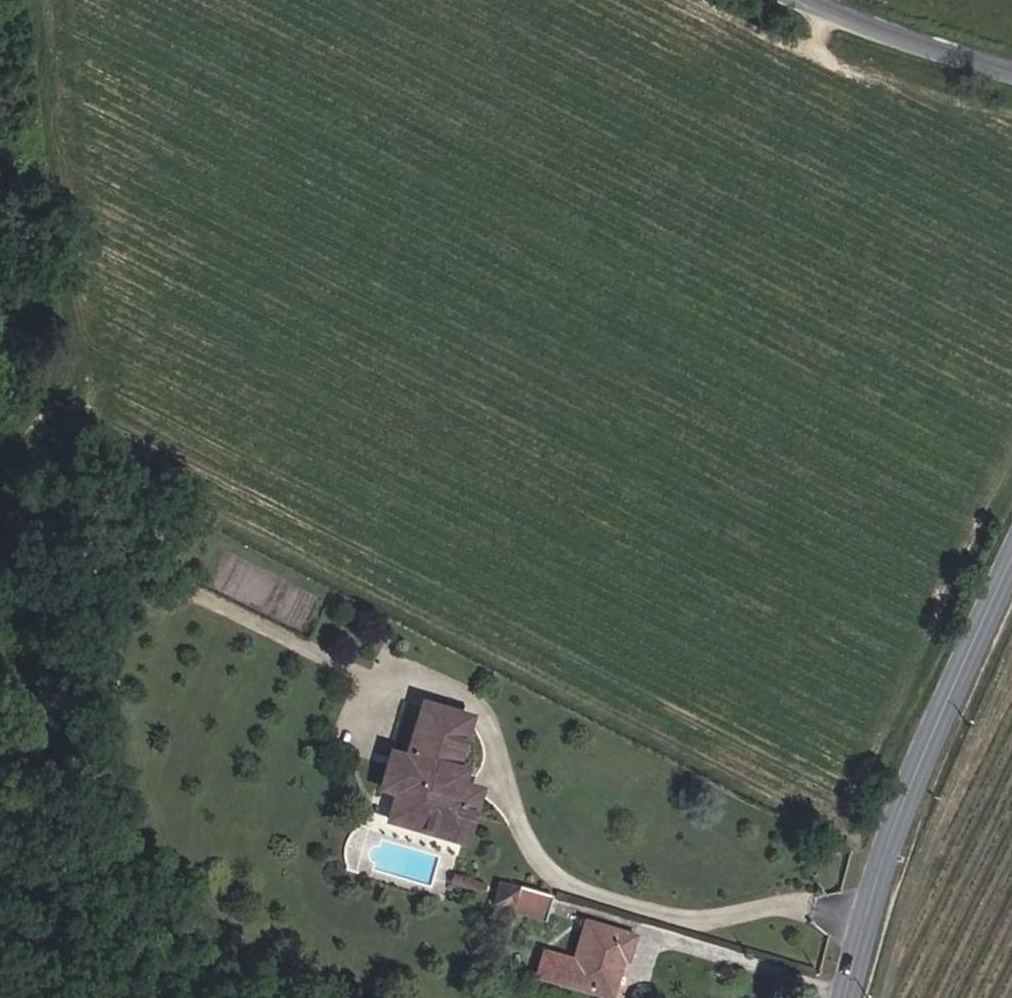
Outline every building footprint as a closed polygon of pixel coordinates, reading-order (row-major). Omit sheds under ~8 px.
[(395,828),(454,844),(469,793),(452,787),(456,775),(447,773),(462,723),(418,710),(403,763),(398,779),(379,774),(374,793),(391,798),(402,801),(395,828)] [(398,779),(403,763),(384,758),(379,774),(398,779)] [(383,825),(395,828),(402,801),(391,798),(383,825)] [(511,909),(544,917),(549,897),(516,889),(511,909)] [(530,980),(611,997),(617,972),(609,970),(614,951),(622,953),(626,932),(577,921),(568,962),(536,956),(530,980)]
